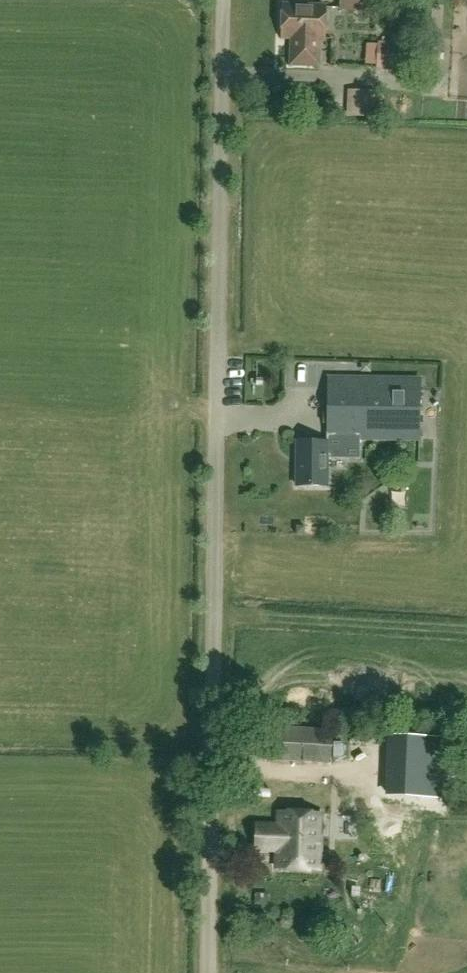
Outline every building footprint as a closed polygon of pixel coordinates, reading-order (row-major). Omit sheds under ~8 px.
[(342,9),(378,10),(378,0),(342,0),(342,9)] [(327,8),(284,7),(284,38),(297,38),(297,44),(293,44),(292,66),(321,67),(322,39),(326,39),(327,8)] [(416,44),(406,43),(379,42),(379,46),(365,45),(364,65),(378,65),(378,70),(401,71),(400,78),(415,79),(416,44)] [(371,87),(350,88),(351,115),(372,114),(371,87)] [(329,438),(421,440),(422,380),(331,378),(329,438)] [(299,442),(299,486),(329,486),(330,442),(299,442)] [(347,736),(333,735),(333,731),(269,727),(267,760),(331,764),(331,763),(346,764),(347,736)] [(277,851),(277,869),(323,871),(325,815),(283,813),(282,831),(276,831),(276,827),(256,826),(255,851),(277,851)]
